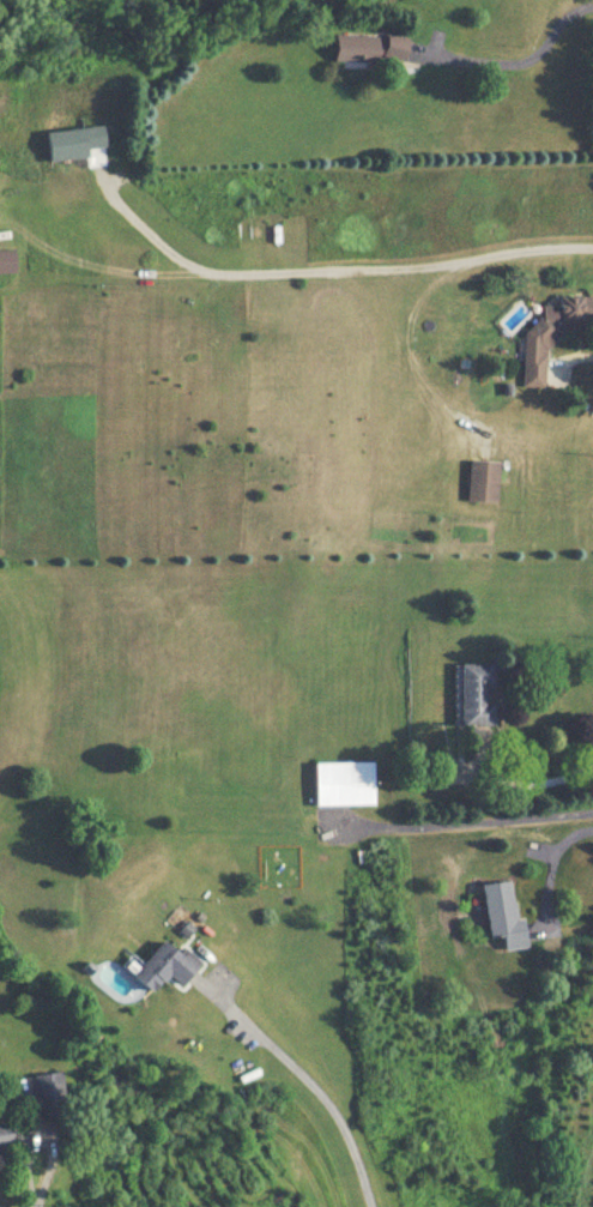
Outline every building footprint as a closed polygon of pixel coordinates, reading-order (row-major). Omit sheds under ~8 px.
[(337,62),(421,63),(421,35),(337,34),(337,62)] [(19,274),(19,250),(0,250),(0,274),(19,274)] [(547,388),(548,343),(562,343),(562,331),(592,331),(592,296),(557,296),(557,306),(541,305),(541,329),(525,329),(525,387),(547,388)] [(471,501),(501,501),(501,460),(471,460),(471,501)] [(465,663),(466,724),(498,723),(497,663),(465,663)] [(377,761),(319,761),(319,805),(377,805),(377,761)] [(487,883),(493,939),(505,938),(507,949),(531,947),(528,919),(519,920),(515,880),(487,883)] [(201,963),(163,936),(135,976),(157,992),(169,975),(185,986),(201,963)] [(17,1147),(13,1118),(0,1120),(0,1149),(17,1147)]
